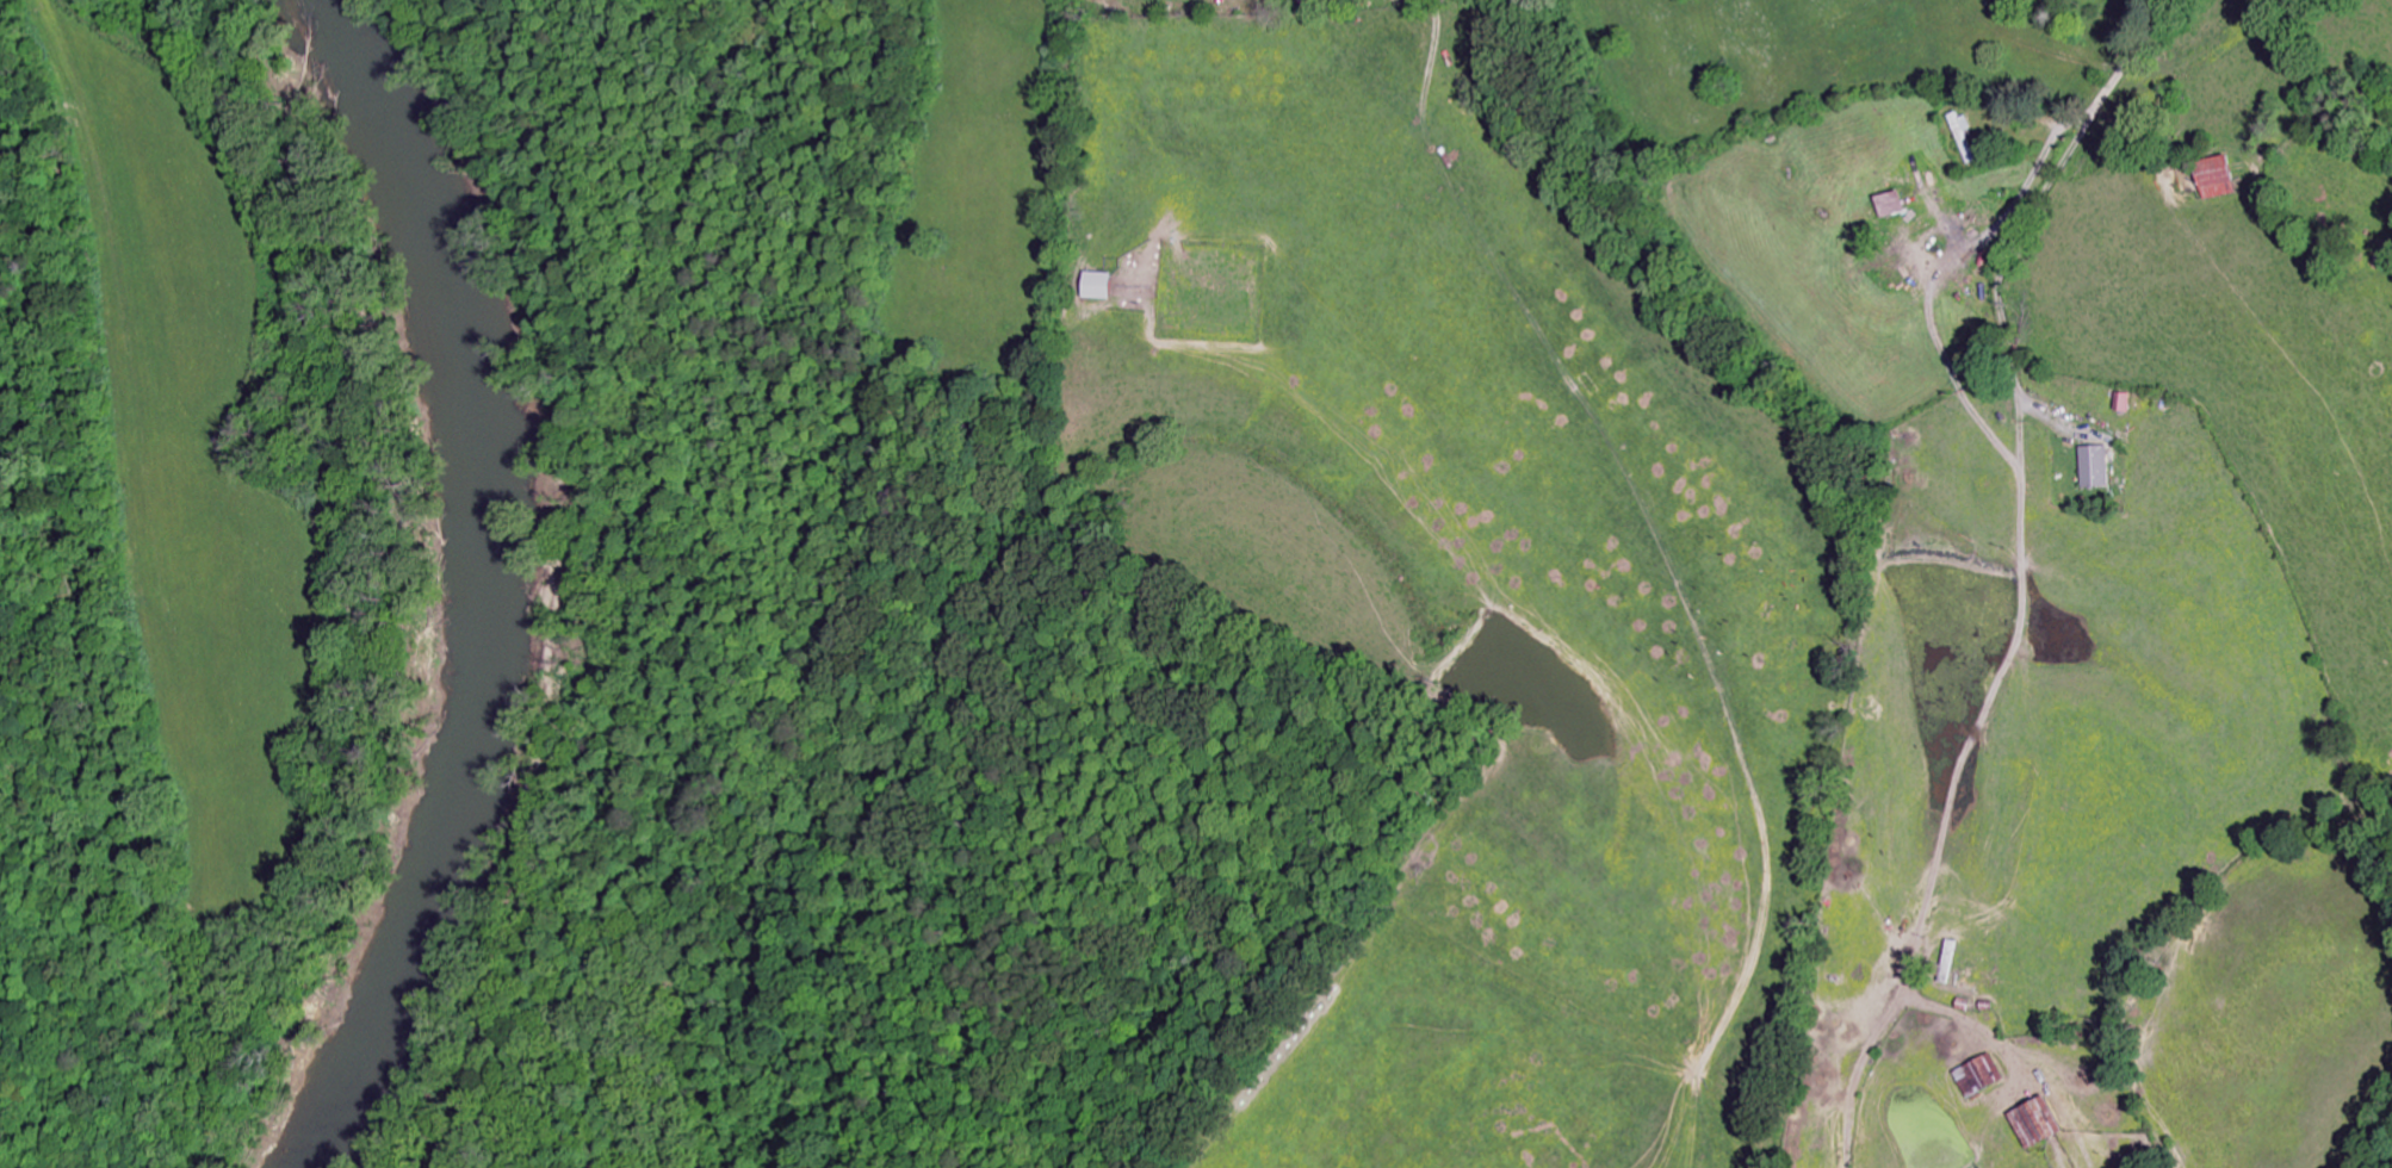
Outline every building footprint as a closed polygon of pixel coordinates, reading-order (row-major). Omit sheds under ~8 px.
[(1953,117),(1972,164),(1980,160),(1970,134),(1975,132),(1966,112),(1953,117)] [(2243,195),(2239,158),(2205,162),(2209,200),(2243,195)] [(1911,214),(1908,194),(1883,198),(1886,218),(1911,214)] [(1118,300),(1119,274),(1091,273),(1090,299),(1118,300)] [(2087,489),(2114,487),(2112,446),(2085,448),(2087,489)] [(1969,1099),(2008,1085),(1998,1057),(1959,1071),(1969,1099)] [(2017,1113),(2032,1151),(2068,1137),(2054,1099),(2017,1113)]
